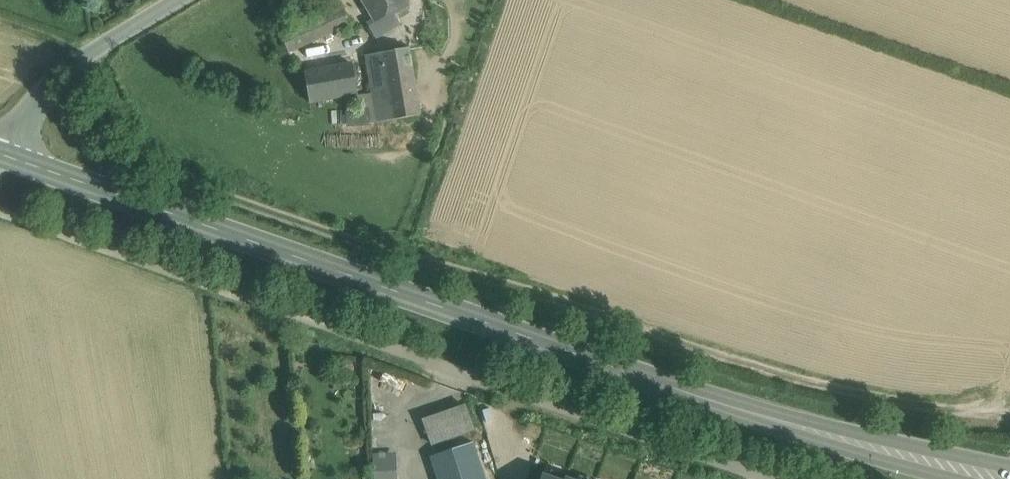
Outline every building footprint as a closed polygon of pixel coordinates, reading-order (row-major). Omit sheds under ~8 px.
[(374,22),(375,23),(391,14),(408,4),(405,0),(361,0),(374,22)] [(339,6),(322,13),(330,32),(349,23),(339,6)] [(322,13),(279,33),(287,51),(330,32),(322,13)] [(391,14),(375,23),(374,22),(369,25),(376,37),(397,24),(391,14)] [(408,48),(366,56),(369,74),(411,66),(408,48)] [(304,73),(309,102),(357,94),(352,64),(304,73)] [(411,66),(369,74),(377,123),(419,116),(411,66)] [(347,127),(370,126),(370,110),(346,110),(347,127)] [(422,420),(431,446),(474,430),(465,404),(422,420)] [(429,457),(437,478),(484,478),(472,444),(429,457)] [(372,478),(396,478),(395,451),(371,452),(372,478)] [(539,469),(536,478),(568,478),(539,469)]
